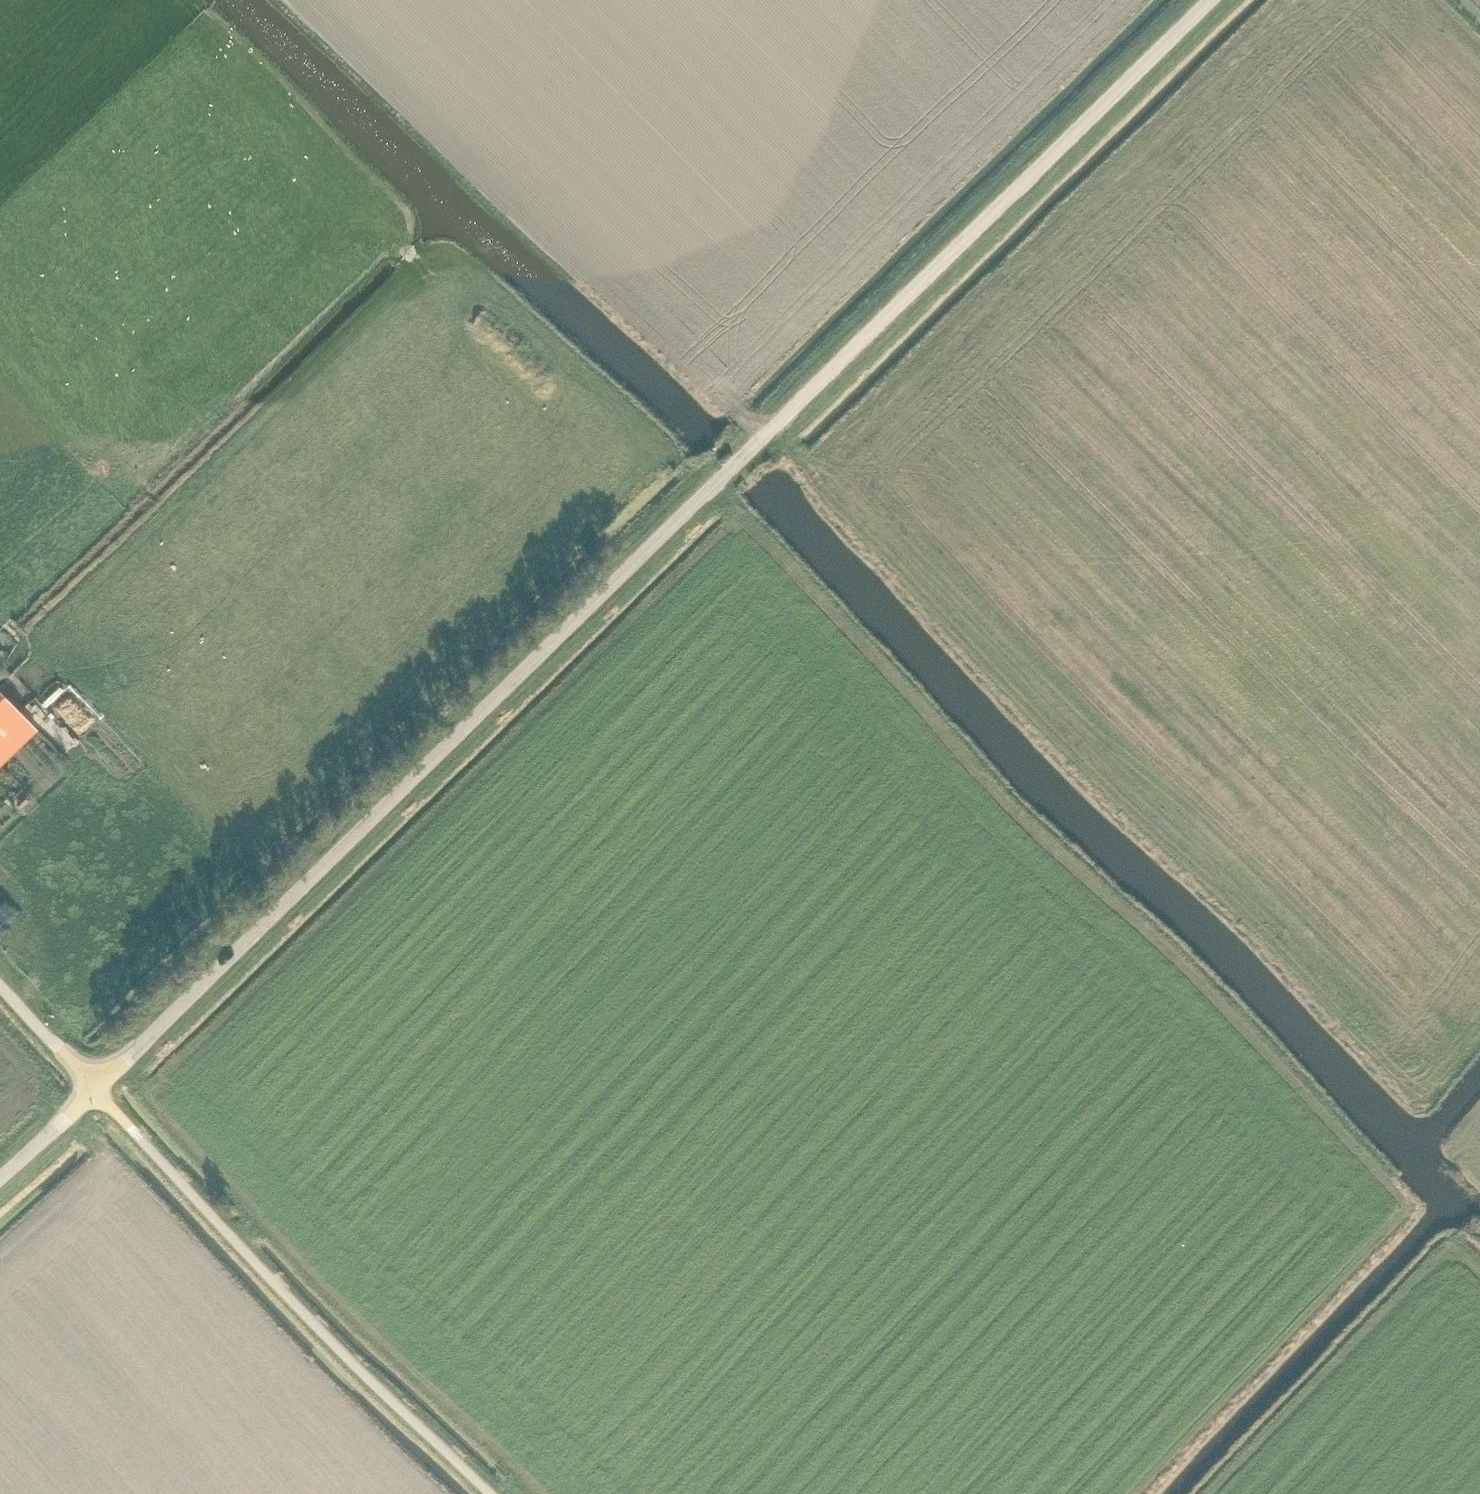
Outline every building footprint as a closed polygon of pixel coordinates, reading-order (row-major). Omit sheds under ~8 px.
[(37,729),(0,691),(0,765),(37,729)]
